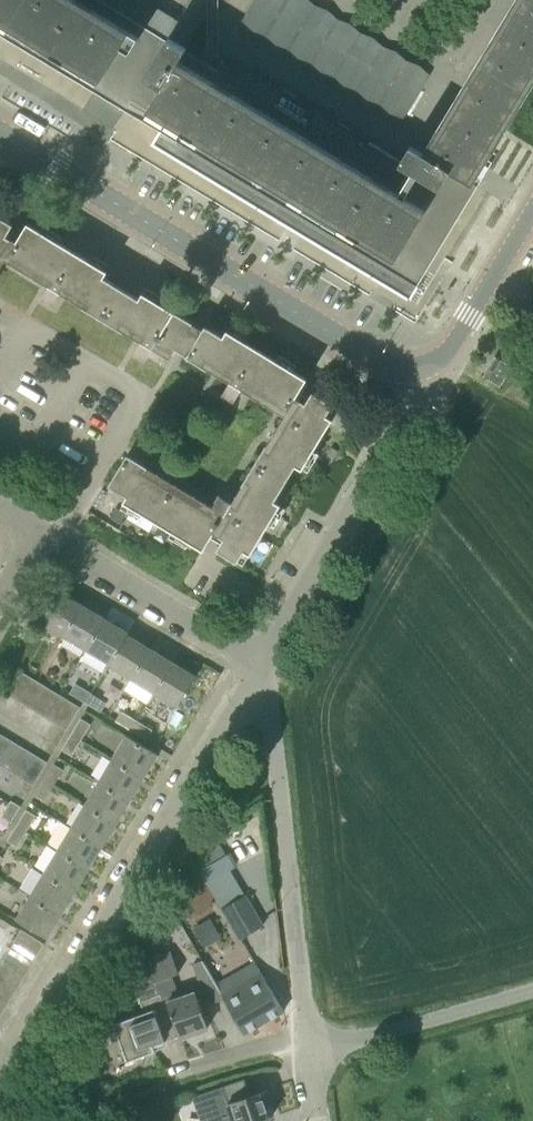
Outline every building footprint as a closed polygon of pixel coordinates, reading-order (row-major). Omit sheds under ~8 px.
[(468,181),(523,91),(532,75),(532,0),(523,0),(428,156),(410,146),(400,162),(392,158),(393,156),(388,153),(227,56),(217,71),(185,51),(186,48),(168,37),(161,50),(142,38),(100,13),(78,0),(0,0),(0,22),(110,88),(130,100),(379,250),(383,245),(418,265),(468,181)] [(241,23),(253,30),(266,7),(254,0),(241,23)] [(278,14),(286,0),(271,0),(266,7),(278,14)] [(289,21),(302,0),(286,0),(278,14),(289,21)] [(301,28),(315,5),(306,0),(302,0),(289,21),(301,28)] [(301,28),(312,35),(326,12),(315,5),(301,28)] [(253,30),(264,37),(278,14),(266,7),(253,30)] [(312,35),(324,42),(338,19),(326,12),(312,35)] [(264,37),(276,44),(289,21),(278,14),(264,37)] [(324,42),(335,49),(349,26),(338,19),(324,42)] [(276,44),(287,51),(301,28),(289,21),(276,44)] [(335,49),(347,56),(361,33),(349,26),(335,49)] [(287,51),(299,58),(312,35),(301,28),(287,51)] [(347,56),(358,62),(372,40),(361,33),(347,56)] [(299,58),(310,65),(324,42),(312,35),(299,58)] [(358,62),(370,69),(384,46),(372,40),(358,62)] [(310,65),(322,72),(335,49),(324,42),(310,65)] [(370,69),(381,76),(395,53),(384,46),(370,69)] [(322,72),(333,78),(347,56),(335,49),(322,72)] [(381,76),(393,83),(407,60),(395,53),(381,76)] [(333,78),(345,85),(358,62),(347,56),(333,78)] [(393,83),(404,90),(418,67),(407,60),(393,83)] [(345,85),(356,92),(370,69),(358,62),(345,85)] [(404,90),(416,97),(430,74),(418,67),(404,90)] [(356,92),(368,99),(381,76),(370,69),(356,92)] [(368,99),(379,106),(393,83),(381,76),(368,99)] [(379,106),(391,113),(404,90),(393,83),(379,106)] [(391,113),(402,120),(416,97),(404,90),(391,113)] [(297,465),(303,469),(318,444),(333,418),(327,415),(334,404),(313,391),(306,403),(301,400),(296,397),(308,378),(283,363),(258,348),(234,333),(228,330),(224,336),(206,325),(200,334),(190,328),(193,323),(175,312),(145,294),(144,293),(140,298),(122,288),(104,277),(108,271),(106,270),(78,253),(51,237),(28,223),(17,241),(11,238),(7,235),(14,224),(0,216),(0,257),(1,256),(30,273),(38,278),(41,273),(53,280),(42,298),(48,302),(54,305),(64,287),(87,301),(83,307),(104,319),(123,331),(127,325),(144,336),(134,353),(146,361),(156,343),(174,354),(177,350),(187,356),(207,368),(211,362),(215,364),(233,376),(223,393),(229,397),(235,400),(242,388),(261,399),(291,417),(286,425),(272,448),(267,445),(266,446),(255,464),(245,482),(232,502),(221,495),(218,500),(210,513),(188,499),(166,486),(145,473),(148,467),(128,455),(109,486),(127,497),(123,503),(126,504),(147,517),(169,530),(192,544),(204,551),(215,533),(224,538),(218,550),(239,562),(245,551),(251,554),(266,529),(282,504),(276,500),(286,483),(297,465)] [(483,376),(501,386),(513,366),(496,356),(483,376)] [(40,621),(64,635),(82,604),(59,590),(40,621)] [(64,635),(87,649),(106,617),(82,604),(64,635)] [(110,663),(128,633),(129,631),(106,617),(87,649),(110,663)] [(108,665),(132,679),(151,647),(128,633),(110,663),(108,665)] [(132,679),(155,692),(174,661),(151,647),(132,679)] [(155,692),(178,706),(197,675),(174,661),(155,692)] [(9,694),(20,701),(34,678),(23,671),(9,694)] [(20,701),(32,708),(46,685),(34,678),(20,701)] [(70,693),(86,702),(91,692),(76,683),(70,693)] [(32,708),(43,715),(57,692),(46,685),(32,708)] [(43,715),(55,722),(69,699),(57,692),(43,715)] [(86,702),(102,711),(107,702),(91,692),(86,702)] [(55,722),(67,729),(80,706),(69,699),(55,722)] [(116,720),(132,730),(138,720),(122,711),(116,720)] [(72,733),(82,739),(91,723),(81,718),(72,733)] [(132,730),(148,739),(153,729),(138,720),(132,730)] [(63,749),(73,755),(82,739),(72,733),(63,749)] [(13,741),(1,734),(0,736),(0,762),(13,741)] [(113,757),(145,776),(159,753),(127,734),(113,757)] [(11,771),(24,748),(13,741),(0,762),(0,764),(11,771)] [(11,771),(22,778),(36,755),(24,748),(11,771)] [(22,778),(34,784),(47,762),(36,755),(22,778)] [(131,799),(145,776),(113,757),(99,780),(131,799)] [(45,779),(54,785),(64,769),(54,764),(45,779)] [(35,795),(45,800),(54,785),(45,779),(35,795)] [(85,803),(117,822),(131,799),(99,780),(85,803)] [(3,815),(12,821),(21,806),(12,800),(3,815)] [(72,826),(103,845),(117,822),(85,803),(72,826)] [(17,825),(27,831),(36,815),(27,809),(17,825)] [(8,840),(18,846),(27,831),(17,825),(8,840)] [(58,849),(89,868),(103,845),(72,826),(58,849)] [(44,872),(76,891),(89,868),(58,849),(44,872)] [(30,896),(62,915),(76,891),(44,872),(30,896)] [(242,938),(265,925),(247,894),(224,907),(242,938)] [(16,919),(48,937),(62,915),(30,896),(16,919)] [(38,954),(45,943),(22,929),(15,941),(38,954)] [(31,966),(38,954),(15,941),(8,952),(31,966)] [(208,1027),(194,990),(180,995),(172,975),(180,973),(172,951),(140,962),(162,992),(167,999),(180,1036),(181,1037),(208,1027)] [(24,978),(31,966),(8,952),(1,964),(24,978)] [(209,1004),(225,998),(224,996),(213,977),(204,962),(193,965),(202,989),(204,988),(209,1004)] [(24,978),(1,964),(0,966),(0,979),(17,989),(24,978)] [(263,974),(224,996),(225,998),(245,1033),(284,1010),(263,974)] [(17,989),(0,979),(0,995),(10,1001),(17,989)] [(154,1045),(180,1036),(167,999),(162,992),(140,1000),(144,1012),(114,1023),(128,1060),(156,1050),(154,1045)] [(10,1001),(0,995),(0,1011),(3,1012),(10,1001)] [(274,1114),(265,1089),(230,1101),(224,1085),(195,1096),(204,1120),(206,1120),(217,1117),(218,1120),(254,1120),(274,1114)]
